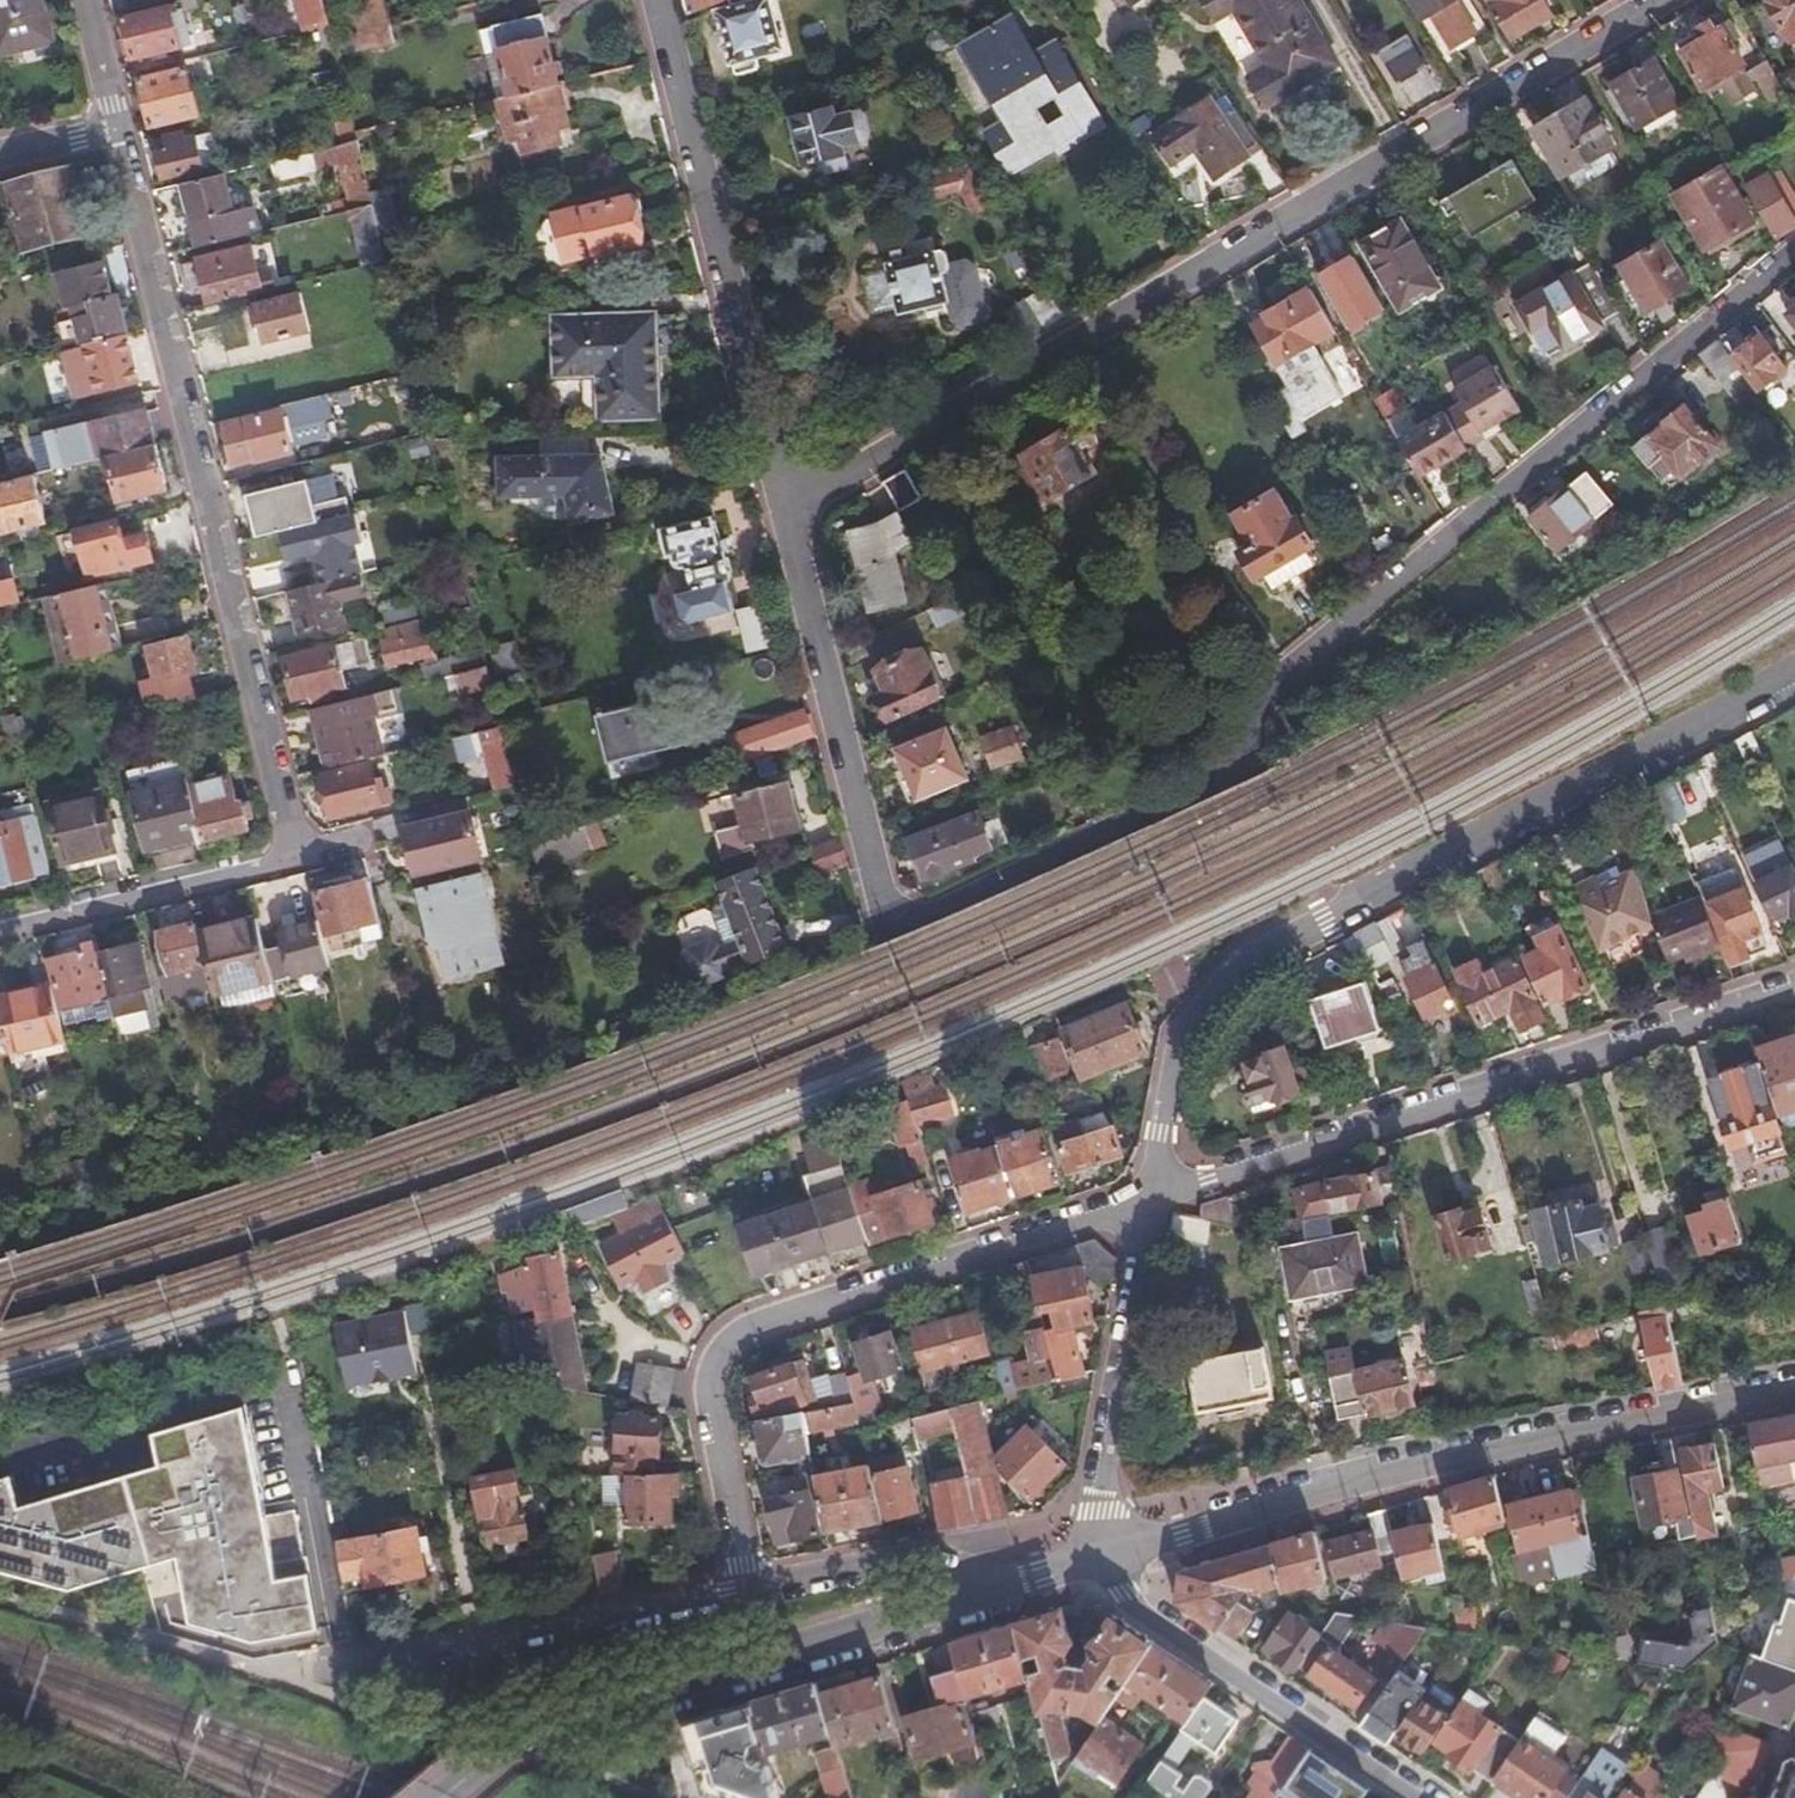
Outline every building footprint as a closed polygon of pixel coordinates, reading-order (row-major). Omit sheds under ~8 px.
[(51,44),(41,0),(0,0),(0,56),(51,44)] [(168,3),(169,8),(123,18),(124,23),(122,23),(125,39),(129,39),(134,62),(179,51),(177,42),(186,40),(180,15),(197,10),(195,0),(181,0),(168,3)] [(323,0),(297,0),(305,30),(329,25),(323,0)] [(355,36),(386,28),(380,0),(374,0),(360,3),(362,12),(350,15),(355,36)] [(723,0),(684,0),(687,14),(723,0)] [(727,5),(717,8),(730,62),(734,61),(735,67),(743,69),(760,64),(758,54),(787,46),(775,0),(726,0),(727,5)] [(1214,19),(1233,7),(1267,65),(1248,76),(1264,104),(1337,61),(1301,0),(1202,0),(1214,19)] [(1422,19),(1432,14),(1451,46),(1474,32),(1456,0),(1411,0),(1422,19)] [(1470,0),(1456,0),(1474,32),(1485,26),(1470,0)] [(1493,2),(1513,36),(1519,33),(1551,13),(1554,12),(1547,0),(1492,0),(1493,2)] [(1794,46),(1794,0),(1768,0),(1794,46)] [(1014,8),(963,39),(1008,117),(988,130),(1009,166),(1057,137),(1054,131),(1099,104),(1080,71),(1078,73),(1054,35),(1036,46),(1014,8)] [(1681,13),(1664,22),(1701,86),(1709,82),(1716,85),(1745,68),(1747,56),(1734,35),(1737,33),(1727,18),(1712,26),(1707,17),(1695,24),(1700,32),(1694,35),(1681,13)] [(333,19),(338,40),(355,36),(350,15),(333,19)] [(504,67),(511,93),(557,81),(541,16),(481,32),(490,71),(504,67)] [(331,41),(335,57),(390,44),(386,28),(355,36),(338,40),(331,41)] [(1417,53),(1389,70),(1408,102),(1436,85),(1417,53)] [(1653,57),(1612,81),(1644,137),(1679,117),(1673,106),(1681,102),(1653,57)] [(1779,79),(1769,62),(1759,67),(1769,85),(1779,79)] [(184,66),(137,78),(150,126),(212,110),(205,80),(188,83),(184,66)] [(511,93),(500,96),(511,142),(519,140),(523,153),(563,143),(560,130),(568,128),(557,81),(511,93)] [(1261,146),(1238,110),(1226,118),(1211,95),(1155,131),(1173,159),(1195,144),(1214,175),(1261,146)] [(1565,114),(1537,131),(1563,174),(1613,144),(1584,96),(1562,109),(1565,114)] [(813,97),(798,101),(802,116),(796,118),(807,163),(848,153),(847,149),(861,145),(854,115),(838,119),(835,103),(816,108),(813,97)] [(356,141),(351,119),(337,122),(343,144),(356,141)] [(194,132),(168,138),(170,149),(159,152),(166,177),(202,168),(194,132)] [(356,141),(343,144),(335,146),(347,196),(326,201),(327,209),(321,211),(323,216),(346,210),(371,203),(356,141)] [(325,167),(320,150),(271,162),(275,178),(325,167)] [(1513,155),(1457,189),(1482,232),(1539,198),(1513,155)] [(1759,175),(1766,170),(1758,155),(1736,169),(1740,176),(1755,168),(1759,175)] [(971,164),(935,177),(940,190),(964,182),(979,208),(992,201),(971,164)] [(1720,165),(1674,193),(1682,206),(1699,235),(1707,248),(1736,231),(1738,235),(1755,225),(1720,165)] [(1773,166),(1766,170),(1782,198),(1789,195),(1773,166)] [(1740,176),(1771,231),(1794,218),(1791,213),(1794,211),(1794,205),(1789,195),(1782,198),(1766,170),(1759,175),(1755,168),(1740,176)] [(69,169),(5,185),(12,212),(2,214),(9,242),(18,239),(22,247),(83,231),(69,169)] [(231,172),(182,184),(198,247),(269,229),(265,213),(259,215),(257,209),(250,207),(241,210),(231,172)] [(633,194),(582,206),(556,213),(568,263),(594,256),(644,244),(639,221),(644,214),(641,199),(636,197),(633,194)] [(385,259),(371,203),(346,210),(359,266),(385,259)] [(1682,206),(1678,208),(1695,237),(1699,235),(1682,206)] [(1406,216),(1363,241),(1401,306),(1420,295),(1418,290),(1441,276),(1406,216)] [(904,310),(952,298),(956,316),(964,322),(983,318),(988,309),(978,266),(969,259),(953,263),(950,248),(944,246),(939,246),(935,230),(908,236),(912,252),(891,258),(893,265),(869,272),(878,308),(901,301),(904,310)] [(1736,231),(1707,248),(1709,252),(1738,235),(1736,231)] [(1659,239),(1620,262),(1646,307),(1648,305),(1655,309),(1669,300),(1667,293),(1686,283),(1659,239)] [(199,258),(209,302),(273,286),(267,264),(256,266),(251,247),(199,258)] [(1349,321),(1383,301),(1353,251),(1318,271),(1349,321)] [(1557,255),(1545,262),(1553,275),(1565,267),(1557,255)] [(1618,303),(1593,261),(1516,305),(1541,348),(1560,338),(1565,346),(1578,338),(1580,339),(1581,341),(1583,341),(1585,341),(1587,341),(1590,341),(1591,340),(1593,339),(1595,337),(1596,336),(1597,334),(1597,332),(1598,330),(1598,328),(1597,326),(1602,322),(1598,314),(1618,303)] [(82,344),(128,333),(118,296),(112,297),(103,263),(59,274),(68,308),(73,308),(90,304),(92,313),(75,317),(82,344)] [(1072,314),(1052,279),(1006,306),(1026,342),(1072,314)] [(1308,341),(1334,326),(1309,284),(1265,309),(1267,314),(1254,322),(1282,368),(1312,350),(1308,341)] [(299,294),(248,308),(254,328),(261,326),(266,343),(309,332),(299,294)] [(611,296),(551,299),(554,379),(596,378),(597,422),(649,420),(646,323),(612,325),(611,296)] [(73,308),(75,317),(92,313),(90,304),(73,308)] [(1787,311),(1794,321),(1794,304),(1787,311)] [(54,323),(60,349),(82,344),(75,317),(54,323)] [(1747,340),(1733,350),(1763,386),(1788,366),(1760,334),(1749,343),(1747,340)] [(128,337),(86,346),(90,363),(83,364),(90,394),(140,382),(128,337)] [(1736,363),(1714,337),(1696,353),(1717,378),(1736,363)] [(1361,380),(1365,378),(1342,340),(1332,345),(1352,378),(1361,380)] [(1447,411),(1467,446),(1485,435),(1482,430),(1520,407),(1494,364),(1455,388),(1463,401),(1447,411)] [(397,375),(389,378),(393,395),(402,392),(397,375)] [(1269,394),(1286,424),(1307,412),(1289,382),(1269,394)] [(1647,432),(1631,445),(1665,486),(1681,473),(1686,478),(1709,459),(1705,454),(1717,444),(1684,403),(1664,419),(1667,423),(1651,436),(1647,432)] [(1399,437),(1420,474),(1467,446),(1447,411),(1446,409),(1399,437)] [(109,455),(155,444),(146,410),(92,423),(100,457),(109,455)] [(278,411),(224,424),(233,463),(287,450),(278,411)] [(1026,458),(1012,466),(1033,502),(1047,494),(1050,499),(1096,472),(1082,446),(1095,438),(1086,423),(1071,432),(1067,427),(1023,452),(1026,458)] [(432,454),(427,431),(413,434),(419,458),(432,454)] [(585,437),(539,439),(539,457),(497,458),(499,498),(566,496),(572,523),(614,514),(601,455),(589,458),(585,437)] [(166,488),(155,444),(109,455),(119,499),(166,488)] [(907,468),(884,481),(895,504),(904,522),(929,508),(907,468)] [(0,482),(0,505),(6,530),(46,520),(35,474),(0,482)] [(248,494),(258,536),(281,530),(320,520),(310,479),(288,484),(286,478),(283,475),(272,476),(267,481),(268,489),(248,494)] [(1248,536),(1237,542),(1253,570),(1263,563),(1273,580),(1310,557),(1301,541),(1309,535),(1291,505),(1286,508),(1282,501),(1272,485),(1232,509),(1240,523),(1248,536)] [(1565,486),(1528,516),(1555,549),(1593,519),(1565,486)] [(1287,498),(1282,501),(1286,508),(1291,505),(1287,498)] [(896,550),(913,541),(904,522),(895,504),(878,514),(879,522),(848,530),(867,612),(908,602),(896,550)] [(320,520),(281,530),(289,559),(305,556),(315,553),(324,583),(337,580),(361,574),(354,545),(361,543),(353,513),(320,520)] [(712,515),(659,529),(667,555),(675,553),(678,565),(670,567),(685,621),(737,607),(729,576),(732,575),(726,549),(721,550),(712,515)] [(119,522),(78,532),(89,576),(123,568),(119,549),(124,548),(119,522)] [(1230,529),(1237,542),(1248,536),(1240,523),(1230,529)] [(27,552),(25,539),(4,544),(6,557),(27,552)] [(305,556),(314,585),(324,583),(315,553),(305,556)] [(314,585),(291,590),(304,641),(326,634),(325,628),(346,623),(337,580),(324,583),(314,585)] [(18,604),(21,603),(16,582),(0,585),(0,608),(18,604)] [(121,647),(105,582),(43,597),(58,663),(121,647)] [(973,625),(956,595),(926,609),(935,628),(955,618),(961,631),(973,625)] [(0,608),(0,619),(1,622),(20,618),(18,604),(0,608)] [(393,625),(417,619),(415,610),(391,615),(393,625)] [(740,614),(749,652),(769,647),(760,610),(740,614)] [(419,626),(417,619),(393,625),(380,629),(389,665),(419,659),(413,628),(419,626)] [(364,633),(334,640),(336,646),(283,660),(292,698),(306,695),(308,700),(348,691),(342,669),(372,662),(364,633)] [(172,706),(196,700),(189,679),(200,675),(189,635),(147,645),(157,683),(146,686),(151,703),(169,699),(172,706)] [(921,644),(872,665),(882,690),(874,694),(879,706),(876,710),(879,716),(884,718),(886,720),(937,697),(932,685),(937,683),(921,644)] [(995,664),(1001,674),(1015,666),(1009,655),(995,664)] [(489,685),(485,664),(444,675),(447,689),(458,686),(459,692),(489,685)] [(1047,671),(1037,674),(1039,682),(1049,679),(1047,671)] [(401,711),(395,687),(311,708),(326,769),(383,755),(373,714),(377,712),(378,716),(401,711)] [(670,696),(594,715),(606,763),(710,737),(702,708),(675,715),(670,696)] [(741,764),(815,735),(809,708),(731,740),(741,764)] [(488,790),(514,783),(499,726),(475,731),(488,790)] [(903,769),(892,773),(904,801),(964,776),(943,726),(894,747),(903,769)] [(1009,727),(981,737),(990,764),(1018,755),(1009,727)] [(191,785),(184,758),(130,771),(147,849),(203,836),(191,785)] [(368,762),(319,775),(323,791),(318,793),(320,802),(325,800),(329,815),(388,800),(385,789),(375,792),(368,762)] [(203,836),(204,838),(247,828),(241,800),(235,801),(229,776),(191,785),(203,836)] [(737,793),(744,822),(714,829),(721,859),(753,847),(751,838),(798,826),(787,781),(737,793)] [(1653,795),(1668,828),(1686,820),(1672,787),(1653,795)] [(103,795),(50,808),(64,866),(116,853),(103,795)] [(415,874),(482,858),(465,796),(433,803),(437,817),(404,826),(415,874)] [(48,870),(32,802),(4,809),(3,813),(0,814),(0,883),(39,873),(39,872),(48,870)] [(923,877),(971,861),(968,851),(986,845),(975,811),(909,834),(923,877)] [(591,823),(582,826),(592,853),(600,849),(591,823)] [(528,848),(535,876),(567,863),(570,871),(587,864),(585,856),(592,853),(582,826),(528,848)] [(1559,845),(1554,835),(1546,840),(1550,849),(1559,845)] [(838,838),(811,850),(817,872),(844,860),(838,838)] [(1781,916),(1785,922),(1794,917),(1794,869),(1782,841),(1746,857),(1775,919),(1781,916)] [(753,866),(717,880),(724,900),(738,940),(721,946),(715,948),(714,946),(705,942),(684,950),(680,959),(688,981),(697,985),(718,976),(722,967),(745,958),(746,961),(783,946),(753,866)] [(1720,950),(1728,967),(1770,949),(1734,868),(1698,884),(1725,948),(1720,950)] [(1571,891),(1595,941),(1648,915),(1637,873),(1602,890),(1596,878),(1571,891)] [(446,969),(500,956),(478,874),(418,888),(423,913),(432,911),(446,969)] [(363,922),(378,918),(370,882),(354,886),(353,882),(320,890),(330,934),(363,927),(363,922)] [(738,940),(724,900),(712,904),(709,913),(721,946),(738,940)] [(1699,901),(1650,920),(1667,963),(1682,957),(1684,962),(1720,949),(1699,901)] [(1408,910),(1399,914),(1402,921),(1411,917),(1408,910)] [(213,996),(271,983),(255,917),(198,931),(211,989),(213,996)] [(276,976),(329,963),(319,919),(283,927),(287,944),(269,948),(276,976)] [(1389,919),(1356,936),(1371,964),(1403,950),(1389,919)] [(198,931),(196,922),(160,931),(166,955),(153,957),(163,999),(211,989),(198,931)] [(1543,950),(1525,959),(1563,1039),(1583,1032),(1568,997),(1591,987),(1563,927),(1538,939),(1543,950)] [(1371,964),(1356,936),(1343,942),(1359,970),(1369,965),(1371,964)] [(1416,959),(1407,964),(1431,1016),(1453,1006),(1424,942),(1411,948),(1416,959)] [(138,945),(97,955),(118,1035),(157,1025),(138,945)] [(84,951),(51,959),(63,1005),(95,997),(84,951)] [(1476,961),(1456,970),(1464,985),(1461,986),(1480,1025),(1512,1010),(1521,1030),(1544,1019),(1534,1000),(1536,999),(1518,960),(1483,976),(1476,961)] [(51,983),(0,995),(0,1014),(9,1052),(11,1056),(65,1042),(51,983)] [(1365,983),(1310,1002),(1317,1024),(1326,1021),(1334,1046),(1380,1031),(1365,983)] [(71,1018),(108,1016),(107,1003),(70,1005),(71,1018)] [(1064,1032),(1084,1078),(1148,1052),(1129,1007),(1064,1032)] [(9,1052),(0,1014),(0,1054),(9,1052)] [(1018,1034),(1038,1094),(1061,1086),(1058,1075),(1071,1071),(1062,1042),(1048,1047),(1046,1040),(1035,1043),(1031,1030),(1018,1034)] [(1783,1130),(1794,1126),(1794,1039),(1756,1052),(1783,1130)] [(1250,1079),(1240,1083),(1248,1105),(1272,1098),(1273,1101),(1296,1093),(1298,1099),(1321,1091),(1309,1058),(1287,1065),(1282,1050),(1260,1057),(1261,1060),(1245,1065),(1250,1079)] [(1756,1066),(1705,1083),(1729,1152),(1747,1146),(1754,1166),(1786,1155),(1756,1066)] [(913,1081),(902,1085),(906,1099),(916,1128),(952,1115),(943,1087),(927,1092),(925,1086),(916,1089),(913,1081)] [(916,1128),(906,1099),(902,1085),(875,1098),(879,1110),(888,1106),(903,1149),(908,1147),(915,1169),(928,1164),(916,1128)] [(239,1105),(237,1095),(227,1096),(228,1106),(239,1105)] [(350,1125),(360,1123),(357,1109),(346,1111),(350,1125)] [(998,1149),(1014,1196),(1060,1181),(1043,1130),(1004,1142),(995,1114),(988,1116),(998,1149)] [(1071,1173),(1122,1157),(1112,1129),(1104,1115),(1056,1129),(1071,1173)] [(804,1177),(812,1204),(827,1251),(827,1250),(847,1244),(849,1246),(868,1240),(851,1186),(836,1139),(806,1148),(814,1174),(804,1177)] [(969,1211),(1014,1196),(998,1149),(982,1153),(979,1151),(953,1159),(969,1211)] [(1398,1206),(1390,1171),(1376,1174),(1329,1185),(1296,1192),(1301,1223),(1330,1218),(1398,1206)] [(939,1222),(928,1184),(870,1202),(864,1182),(851,1186),(868,1240),(870,1244),(939,1222)] [(1706,1257),(1746,1243),(1728,1190),(1706,1197),(1711,1208),(1709,1209),(1711,1216),(1694,1222),(1706,1257)] [(568,1231),(619,1212),(615,1193),(561,1213),(568,1231)] [(654,1197),(619,1212),(641,1299),(671,1283),(663,1269),(685,1256),(654,1197)] [(1582,1198),(1535,1210),(1549,1264),(1619,1247),(1613,1223),(1604,1225),(1597,1197),(1583,1201),(1582,1198)] [(1207,1222),(1237,1228),(1227,1198),(1202,1206),(1200,1221),(1207,1222)] [(827,1251),(812,1204),(741,1227),(757,1273),(827,1251)] [(1493,1249),(1482,1215),(1478,1205),(1460,1211),(1460,1213),(1437,1220),(1451,1263),(1493,1249)] [(1200,1221),(1173,1216),(1164,1263),(1205,1271),(1202,1246),(1207,1222),(1200,1221)] [(1305,1246),(1280,1251),(1290,1302),(1367,1287),(1357,1237),(1334,1241),(1330,1218),(1301,1223),(1305,1246)] [(1645,1236),(1669,1309),(1690,1304),(1665,1229),(1645,1236)] [(1644,1240),(1626,1246),(1636,1275),(1653,1269),(1644,1240)] [(1093,1241),(1029,1262),(1059,1383),(1084,1377),(1072,1327),(1092,1322),(1084,1280),(1113,1284),(1118,1263),(1093,1241)] [(555,1383),(557,1388),(594,1394),(593,1381),(584,1377),(569,1318),(571,1318),(555,1255),(526,1261),(537,1321),(515,1324),(523,1364),(546,1359),(551,1358),(555,1383)] [(1048,1361),(996,1374),(1001,1397),(1018,1392),(1059,1383),(1029,1262),(1010,1268),(1027,1335),(1035,1333),(1039,1346),(1044,1345),(1048,1361)] [(1534,1310),(1548,1306),(1540,1279),(1526,1283),(1534,1310)] [(1669,1309),(1644,1315),(1659,1389),(1684,1385),(1669,1309)] [(329,1328),(344,1389),(413,1374),(400,1312),(329,1328)] [(981,1315),(911,1332),(931,1415),(950,1410),(953,1409),(950,1400),(946,1401),(941,1380),(958,1375),(956,1366),(991,1357),(981,1315)] [(1596,1326),(1557,1336),(1560,1350),(1576,1346),(1578,1349),(1600,1344),(1596,1326)] [(891,1333),(856,1345),(862,1363),(856,1365),(860,1374),(848,1378),(856,1405),(861,1425),(863,1431),(876,1427),(872,1413),(883,1409),(873,1379),(903,1370),(891,1333)] [(1560,1350),(1557,1336),(1545,1339),(1548,1353),(1560,1350)] [(1350,1348),(1324,1354),(1339,1422),(1366,1416),(1366,1417),(1414,1406),(1404,1361),(1355,1372),(1350,1348)] [(1262,1349),(1188,1365),(1198,1414),(1272,1399),(1262,1349)] [(547,1385),(555,1383),(551,1358),(546,1359),(547,1367),(544,1368),(547,1385)] [(1161,1359),(1149,1362),(1152,1377),(1164,1374),(1161,1359)] [(632,1401),(667,1407),(674,1370),(640,1363),(632,1401)] [(831,1379),(812,1385),(805,1363),(748,1381),(762,1423),(804,1415),(856,1405),(848,1378),(848,1375),(831,1379)] [(1001,1397),(996,1374),(994,1368),(976,1372),(983,1401),(1001,1397)] [(973,1404),(953,1409),(950,1410),(956,1432),(968,1478),(980,1522),(999,1518),(973,1404)] [(861,1425),(856,1405),(804,1415),(808,1434),(861,1425)] [(0,1476),(0,1572),(70,1592),(174,1559),(188,1623),(212,1619),(213,1631),(252,1640),(315,1628),(288,1512),(260,1515),(237,1410),(150,1436),(156,1466),(14,1504),(5,1475),(0,1476)] [(950,1410),(931,1415),(915,1419),(920,1438),(950,1430),(951,1433),(956,1432),(950,1410)] [(808,1434),(804,1415),(762,1423),(758,1423),(767,1466),(812,1457),(808,1434)] [(1748,1425),(1761,1486),(1778,1481),(1776,1464),(1794,1460),(1794,1415),(1748,1425)] [(657,1420),(617,1419),(618,1475),(655,1475),(655,1464),(658,1464),(657,1420)] [(918,1452),(910,1420),(892,1426),(900,1456),(918,1452)] [(1066,1466),(1029,1430),(996,1461),(998,1469),(1031,1501),(1065,1471),(1063,1469),(1066,1466)] [(1676,1439),(1697,1537),(1699,1543),(1720,1539),(1716,1515),(1712,1516),(1707,1495),(1721,1491),(1709,1432),(1676,1439)] [(1677,1521),(1681,1541),(1697,1537),(1676,1439),(1655,1444),(1661,1472),(1637,1478),(1647,1528),(1677,1521)] [(874,1478),(884,1519),(919,1509),(909,1469),(903,1471),(901,1462),(887,1465),(890,1474),(874,1478)] [(818,1491),(826,1532),(879,1521),(883,1536),(888,1535),(884,1519),(874,1478),(872,1469),(846,1474),(844,1463),(832,1465),(834,1476),(816,1479),(818,1491)] [(518,1494),(512,1473),(472,1480),(480,1521),(484,1521),(488,1545),(526,1537),(521,1510),(515,1512),(510,1495),(518,1494)] [(816,1479),(815,1474),(762,1484),(776,1535),(779,1547),(795,1543),(820,1536),(809,1493),(818,1491),(816,1479)] [(675,1497),(675,1475),(655,1475),(618,1475),(600,1475),(601,1506),(627,1506),(627,1522),(666,1522),(667,1497),(675,1497)] [(1496,1476),(1447,1492),(1457,1537),(1506,1526),(1496,1476)] [(980,1522),(968,1478),(934,1485),(942,1529),(980,1522)] [(1578,1491),(1540,1500),(1557,1570),(1594,1561),(1578,1491)] [(1554,1570),(1538,1500),(1511,1506),(1509,1507),(1527,1582),(1555,1576),(1554,1570)] [(1540,1500),(1538,1500),(1554,1570),(1557,1570),(1540,1500)] [(1388,1510),(1368,1517),(1372,1535),(1330,1545),(1337,1576),(1400,1560),(1395,1538),(1388,1510)] [(334,1546),(341,1580),(364,1575),(367,1586),(423,1574),(419,1556),(427,1553),(424,1539),(415,1540),(413,1529),(334,1546)] [(1395,1538),(1400,1560),(1404,1576),(1423,1572),(1427,1585),(1445,1580),(1442,1568),(1432,1529),(1395,1538)] [(1317,1532),(1272,1546),(1279,1576),(1284,1591),(1330,1580),(1317,1532)] [(1279,1576),(1272,1546),(1183,1573),(1180,1602),(1237,1639),(1256,1612),(1241,1603),(1242,1586),(1253,1583),(1255,1590),(1274,1585),(1273,1578),(1279,1576)] [(599,1592),(619,1588),(612,1552),(592,1557),(599,1592)] [(1777,1560),(1783,1586),(1794,1574),(1794,1558),(1777,1560)] [(1777,1591),(1794,1597),(1794,1574),(1783,1586),(1777,1591)] [(1354,1581),(1343,1584),(1346,1596),(1356,1594),(1354,1581)] [(1794,1672),(1794,1604),(1790,1602),(1781,1624),(1772,1622),(1759,1659),(1794,1672)] [(1015,1620),(1024,1659),(1036,1656),(1040,1668),(1027,1670),(1028,1677),(1032,1687),(1033,1696),(1050,1761),(1070,1755),(1058,1710),(1077,1709),(1098,1723),(1102,1718),(1117,1697),(1123,1689),(1128,1681),(1154,1642),(1114,1615),(1091,1648),(1093,1657),(1087,1665),(1070,1662),(1066,1650),(1070,1644),(1060,1605),(1015,1620)] [(1646,1640),(1641,1663),(1660,1666),(1688,1670),(1721,1640),(1712,1606),(1704,1608),(1695,1617),(1700,1637),(1686,1647),(1646,1640)] [(1453,1611),(1458,1632),(1469,1634),(1480,1635),(1478,1608),(1453,1611)] [(1353,1613),(1340,1612),(1328,1631),(1337,1637),(1353,1613)] [(1295,1667),(1300,1671),(1324,1636),(1291,1613),(1269,1646),(1281,1659),(1283,1665),(1290,1669),(1295,1667)] [(966,1700),(970,1714),(984,1709),(982,1701),(974,1703),(971,1694),(1028,1677),(1027,1670),(1024,1659),(1015,1620),(948,1640),(955,1668),(966,1700)] [(1433,1627),(1415,1624),(1391,1620),(1378,1640),(1390,1649),(1386,1653),(1406,1667),(1433,1627)] [(1612,1633),(1618,1658),(1631,1661),(1627,1637),(1621,1638),(1619,1632),(1612,1633)] [(1308,1672),(1357,1705),(1381,1671),(1332,1637),(1308,1672)] [(1175,1713),(1201,1674),(1154,1642),(1128,1681),(1175,1713)] [(1543,1648),(1533,1661),(1546,1670),(1555,1658),(1543,1648)] [(1751,1657),(1732,1710),(1792,1730),(1794,1722),(1794,1672),(1759,1659),(1751,1657)] [(906,1718),(917,1759),(972,1742),(961,1702),(966,1700),(955,1668),(930,1675),(940,1709),(906,1718)] [(1402,1672),(1376,1710),(1404,1729),(1425,1697),(1430,1691),(1402,1672)] [(835,1747),(896,1727),(880,1674),(817,1693),(830,1733),(835,1747)] [(1204,1698),(1213,1683),(1201,1674),(1175,1713),(1188,1721),(1204,1698)] [(682,1723),(704,1790),(728,1797),(777,1797),(767,1767),(757,1764),(755,1751),(763,1750),(764,1753),(830,1733),(817,1693),(814,1681),(741,1704),(682,1723)] [(1021,1690),(1023,1698),(1033,1696),(1032,1687),(1021,1690)] [(1136,1698),(1123,1689),(1117,1697),(1130,1705),(1136,1698)] [(1404,1729),(1400,1734),(1426,1752),(1434,1741),(1452,1715),(1425,1697),(1404,1729)] [(1188,1721),(1183,1729),(1216,1752),(1238,1720),(1204,1698),(1188,1721)] [(1474,1768),(1491,1780),(1494,1776),(1520,1740),(1463,1700),(1452,1715),(1434,1741),(1452,1753),(1450,1755),(1472,1771),(1474,1768)] [(1676,1709),(1659,1734),(1668,1740),(1686,1716),(1676,1709)] [(1513,1797),(1567,1797),(1579,1782),(1566,1773),(1570,1769),(1554,1757),(1566,1738),(1537,1717),(1520,1740),(1494,1776),(1502,1781),(1498,1787),(1513,1797)] [(1098,1723),(1074,1760),(1094,1774),(1098,1769),(1118,1782),(1142,1745),(1102,1718),(1098,1723)] [(992,1720),(977,1724),(982,1742),(998,1738),(992,1720)] [(1707,1722),(1708,1726),(1725,1780),(1730,1797),(1758,1797),(1774,1754),(1769,1748),(1746,1737),(1707,1722)] [(893,1753),(902,1751),(897,1733),(888,1736),(893,1753)] [(1285,1733),(1268,1759),(1252,1760),(1254,1771),(1245,1785),(1252,1791),(1247,1797),(1276,1797),(1279,1793),(1310,1748),(1285,1733)] [(1636,1767),(1604,1746),(1579,1781),(1591,1788),(1584,1797),(1614,1797),(1636,1767)] [(1310,1748),(1279,1793),(1287,1797),(1364,1797),(1370,1790),(1326,1761),(1310,1748)] [(836,1751),(817,1757),(829,1797),(851,1797),(836,1751)] [(1172,1797),(1204,1797),(1210,1788),(1193,1776),(1183,1789),(1169,1780),(1175,1771),(1168,1765),(1173,1755),(1168,1752),(1147,1782),(1172,1797)] [(1789,1760),(1776,1797),(1794,1797),(1794,1758),(1789,1760)] [(1624,1797),(1657,1797),(1669,1779),(1647,1765),(1624,1797)] [(986,1772),(954,1781),(959,1797),(994,1797),(986,1772)] [(1725,1780),(1712,1797),(1730,1797),(1725,1780)]
